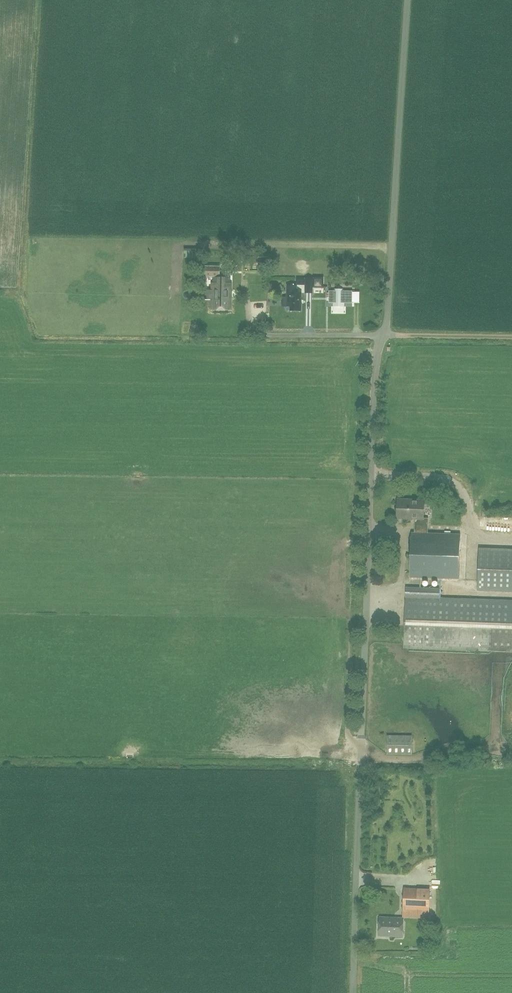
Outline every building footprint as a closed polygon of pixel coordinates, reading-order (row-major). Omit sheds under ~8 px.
[(218,286),(218,278),(221,278),(221,265),(201,264),(201,277),(206,277),(206,286),(212,286),(212,309),(230,310),(231,286),(218,286)] [(324,278),(314,278),(314,288),(324,288),(324,278)] [(287,284),(287,297),(284,297),(284,307),(291,307),(291,311),(301,311),(302,293),(297,293),(297,284),(287,284)] [(279,286),(274,290),(278,296),(283,291),(279,286)] [(329,291),(329,303),(333,303),(333,305),(344,305),(344,303),(352,303),(353,291),(344,291),(344,289),(333,289),(333,291),(329,291)] [(317,315),(327,309),(318,295),(308,301),(317,315)] [(397,499),(397,518),(416,519),(416,523),(415,523),(414,533),(411,533),(410,577),(459,578),(460,534),(428,533),(428,518),(423,518),(424,500),(397,499)] [(479,549),(478,589),(511,590),(511,550),(479,549)] [(406,593),(404,647),(511,651),(511,601),(439,598),(440,589),(406,588),(406,593)] [(387,755),(412,755),(412,736),(387,735),(387,755)] [(404,889),(403,909),(422,909),(423,900),(428,900),(428,890),(404,889)] [(365,894),(356,895),(356,905),(366,904),(365,894)] [(402,936),(403,918),(379,917),(378,935),(402,936)]
